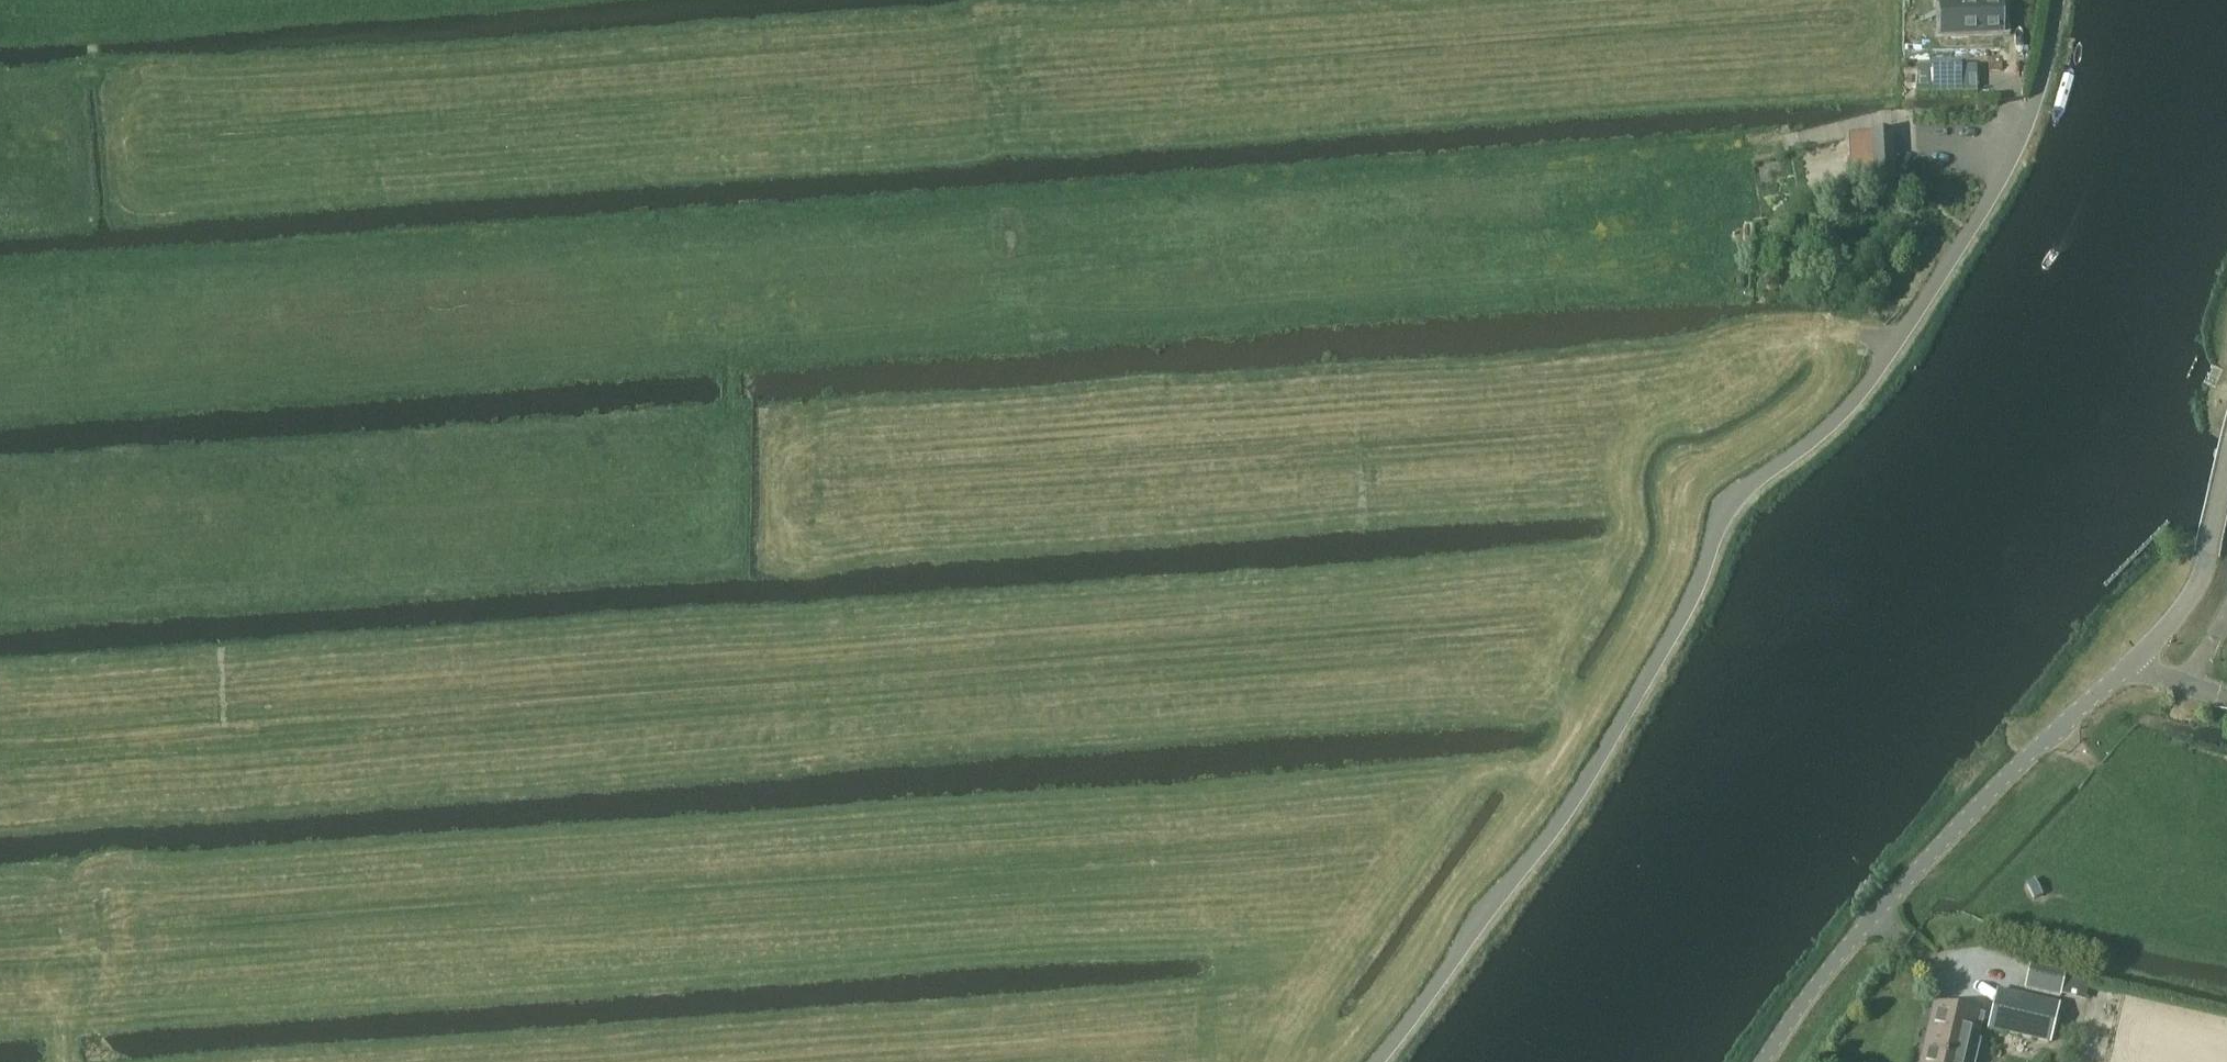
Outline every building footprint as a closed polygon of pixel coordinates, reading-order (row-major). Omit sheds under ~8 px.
[(1999,7),(1942,9),(1943,34),(2000,32),(1999,7)] [(1920,64),(1920,86),(1980,85),(1979,62),(1920,64)] [(1850,135),(1853,183),(1895,181),(1892,132),(1872,133),(1872,134),(1850,135)] [(2025,988),(2057,995),(2064,970),(2031,962),(2025,988)] [(2064,990),(2086,997),(2091,980),(2069,974),(2064,990)] [(1990,989),(1980,1027),(2050,1044),(2059,1005),(1990,989)] [(1921,1061),(1965,1061),(1971,1038),(1968,1038),(1974,1014),(1938,1006),(1929,1046),(1925,1049),(1921,1061)]
